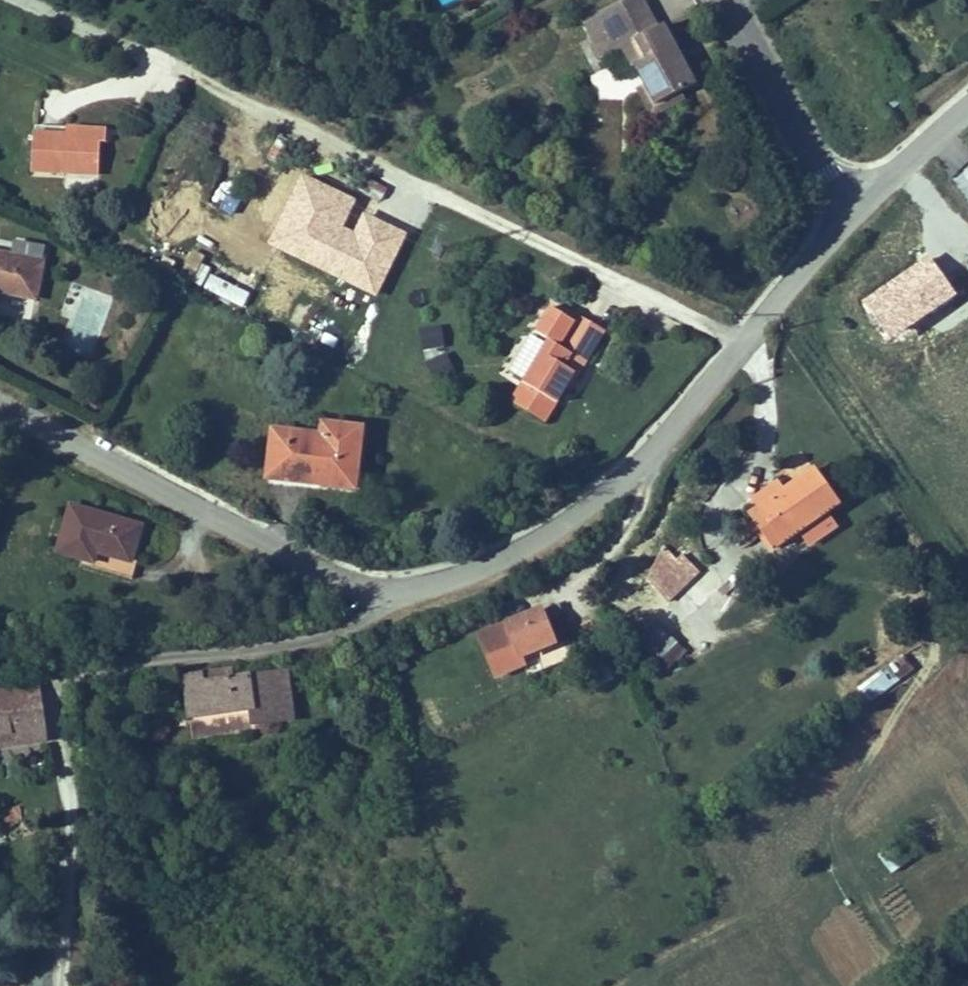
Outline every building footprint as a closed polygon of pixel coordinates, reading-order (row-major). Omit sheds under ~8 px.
[(642,0),(631,0),(626,3),(645,38),(658,31),(642,0)] [(671,60),(680,55),(665,27),(658,31),(645,38),(626,3),(586,25),(596,44),(605,59),(606,61),(625,50),(637,44),(647,62),(635,68),(646,87),(657,107),(684,92),(697,85),(688,69),(679,74),(671,60)] [(605,59),(596,44),(591,47),(599,62),(605,59)] [(647,62),(637,44),(625,50),(635,68),(647,62)] [(688,69),(680,55),(671,60),(679,74),(688,69)] [(657,123),(691,105),(684,92),(657,107),(646,87),(639,91),(657,123)] [(32,166),(32,192),(105,193),(105,171),(115,171),(114,155),(69,154),(68,166),(32,166)] [(338,233),(352,200),(304,179),(291,208),(313,217),(301,246),(332,259),(338,246),(361,256),(376,222),(362,216),(352,239),(338,233)] [(371,180),(366,195),(382,201),(388,185),(371,180)] [(43,256),(9,252),(8,266),(0,265),(0,305),(37,309),(43,256)] [(209,275),(204,291),(247,304),(252,287),(209,275)] [(424,346),(446,344),(443,325),(422,327),(424,346)] [(529,358),(542,366),(538,372),(514,410),(502,429),(534,451),(564,405),(574,411),(606,360),(575,342),(569,351),(543,335),(529,358)] [(432,378),(453,375),(448,346),(428,349),(432,378)] [(496,399),(514,410),(538,372),(520,361),(496,399)] [(351,475),(354,451),(316,446),(315,456),(315,458),(265,453),(260,501),(309,507),(310,495),(348,499),(351,475)] [(774,517),(750,536),(774,569),(823,532),(798,499),(774,517)] [(742,526),(750,536),(774,517),(766,507),(742,526)] [(113,541),(64,525),(49,569),(79,580),(76,589),(118,602),(124,584),(120,583),(129,560),(133,547),(113,541)] [(651,541),(630,580),(675,603),(696,564),(651,541)] [(640,647),(661,666),(681,645),(660,626),(640,647)] [(540,650),(534,639),(520,647),(483,667),(501,703),(533,686),(530,679),(567,659),(557,641),(540,650)] [(288,696),(241,703),(232,704),(231,695),(203,699),(210,740),(193,743),(196,766),(212,764),(258,757),(257,750),(294,744),(288,696)] [(210,740),(203,699),(187,701),(193,743),(210,740)] [(43,712),(2,718),(10,776),(51,770),(43,712)] [(2,718),(0,718),(0,777),(10,776),(2,718)]
